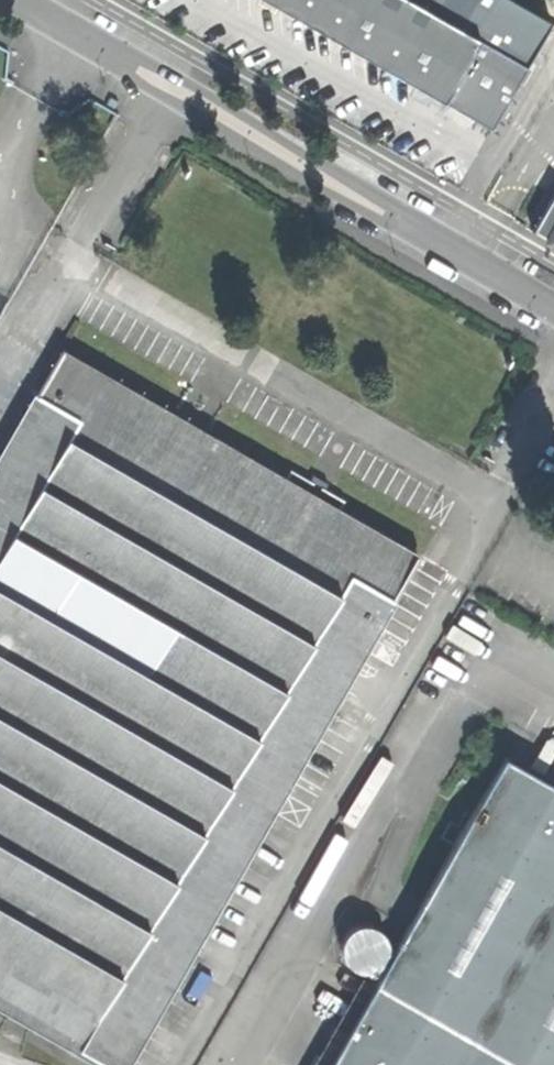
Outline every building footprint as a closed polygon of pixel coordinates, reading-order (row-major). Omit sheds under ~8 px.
[(305,21),(307,17),(317,0),(270,0),(305,21)] [(553,23),(553,20),(519,0),(317,0),(307,17),(495,126),(553,23)] [(532,228),(553,240),(553,190),(532,228)] [(109,1064),(122,1064),(286,779),(415,553),(337,507),(341,498),(323,487),(326,481),(317,476),(312,473),(308,479),(289,467),(284,477),(184,419),(61,348),(0,455),(0,1003),(109,1064)] [(503,754),(331,1058),(327,1064),(553,1064),(553,783),(503,754)] [(351,963),(359,967),(364,968),(371,967),(378,963),(383,959),(387,952),(388,944),(386,936),(382,930),(377,925),(371,922),(364,921),(356,922),(350,926),(345,932),(341,940),(341,946),(343,952),(346,958),(351,963)]
